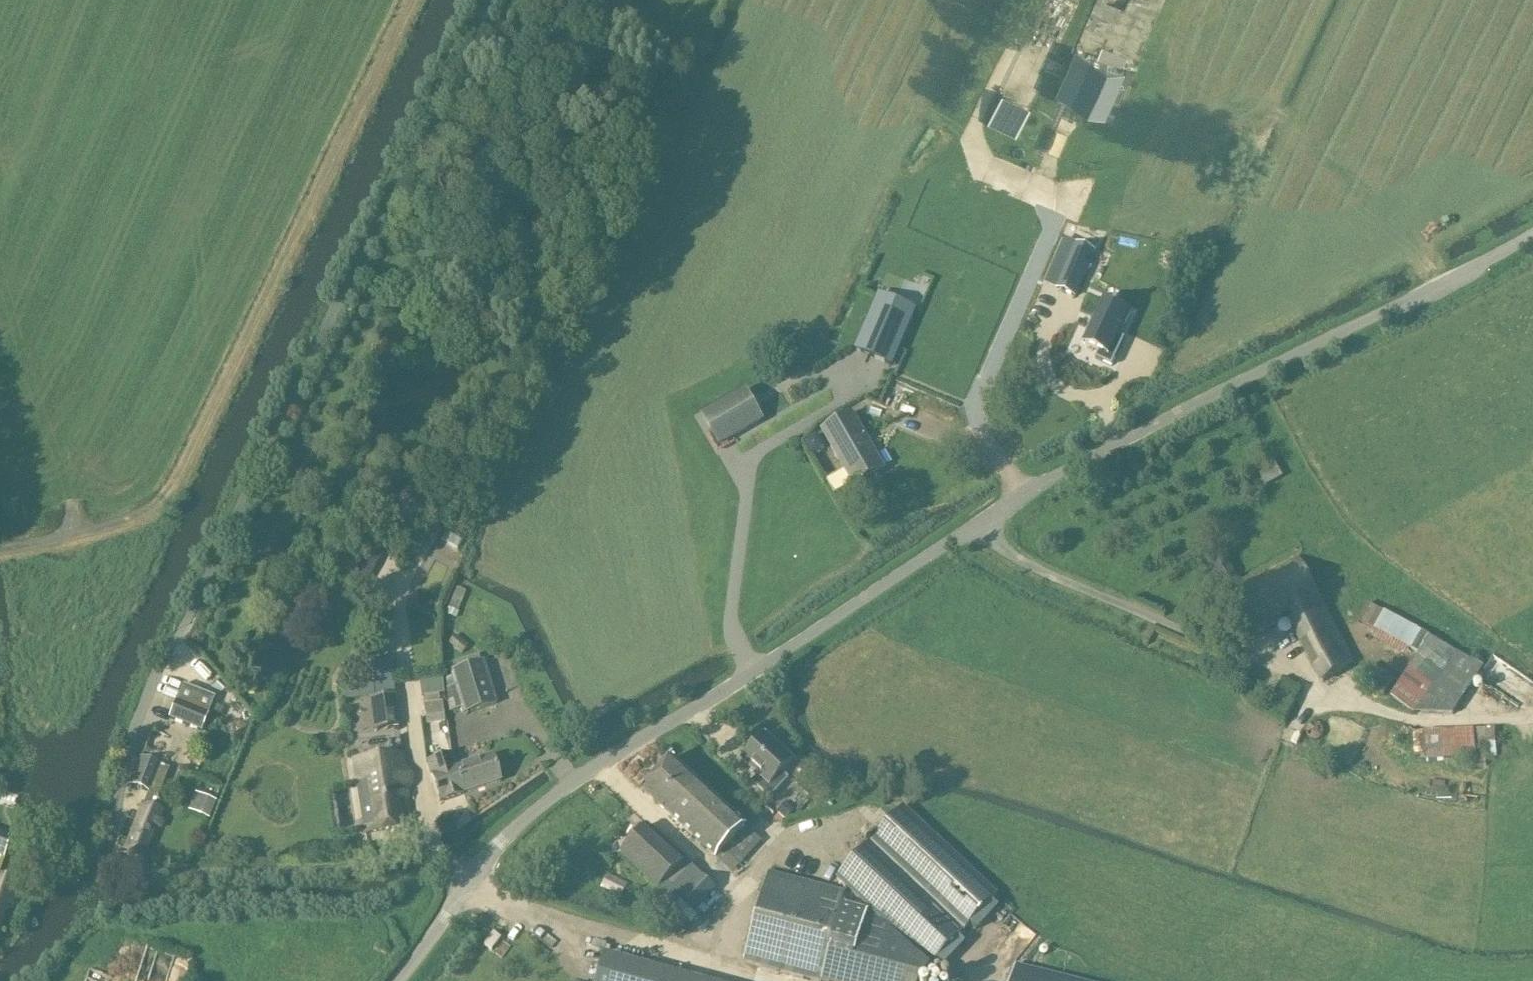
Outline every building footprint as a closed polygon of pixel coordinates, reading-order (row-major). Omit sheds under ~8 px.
[(1078,90),(1073,101),(1106,114),(1123,72),(1075,52),(1061,84),(1078,90)] [(1031,108),(1002,94),(987,124),(1016,138),(1031,108)] [(1066,268),(1076,244),(1065,239),(1055,263),(1066,268)] [(1076,244),(1057,289),(1076,297),(1095,252),(1076,244)] [(913,310),(881,296),(858,350),(890,364),(913,310)] [(1106,300),(1086,342),(1105,350),(1102,358),(1116,365),(1128,339),(1121,336),(1132,313),(1106,300)] [(720,445),(762,420),(746,393),(704,417),(720,445)] [(853,413),(822,431),(855,487),(885,469),(853,413)] [(1263,484),(1280,478),(1276,466),(1259,472),(1263,484)] [(1273,620),(1285,613),(1322,682),(1354,662),(1298,557),(1218,600),(1241,643),(1275,625),(1273,620)] [(1369,603),(1359,621),(1375,631),(1370,638),(1406,656),(1410,651),(1417,656),(1389,697),(1413,712),(1455,714),(1484,668),(1369,603)] [(448,608),(445,614),(456,619),(459,612),(458,612),(449,608),(448,608)] [(252,678),(266,682),(265,685),(275,688),(283,660),(267,656),(264,669),(256,666),(252,678)] [(392,660),(391,660),(371,661),(374,696),(395,695),(392,660)] [(463,715),(497,704),(484,662),(449,673),(453,687),(446,689),(449,712),(461,709),(463,715)] [(1361,681),(1382,696),(1394,678),(1373,663),(1361,681)] [(201,731),(215,698),(183,685),(169,718),(201,731)] [(396,695),(395,695),(374,696),(370,697),(374,730),(399,728),(396,695)] [(424,704),(423,705),(425,715),(443,712),(441,702),(439,702),(424,704)] [(1495,729),(1413,733),(1414,759),(1427,758),(1427,761),(1467,759),(1468,768),(1486,768),(1486,759),(1496,758),(1495,729)] [(429,740),(436,758),(449,753),(442,734),(429,740)] [(793,759),(765,734),(741,759),(758,774),(751,782),(769,798),(788,778),(781,771),(793,759)] [(400,754),(355,761),(365,832),(411,825),(400,754)] [(451,756),(427,763),(439,802),(467,793),(456,769),(451,756)] [(166,768),(161,766),(140,757),(129,785),(155,796),(166,768)] [(493,758),(456,769),(467,793),(501,782),(493,758)] [(675,760),(645,792),(645,793),(716,859),(746,826),(675,760)] [(1417,768),(1418,776),(1442,774),(1442,767),(1417,768)] [(344,783),(345,830),(358,829),(356,782),(344,783)] [(195,793),(188,811),(209,820),(216,802),(195,793)] [(785,818),(794,808),(787,801),(777,812),(785,818)] [(142,861),(162,812),(143,804),(123,853),(142,861)] [(904,806),(870,842),(965,930),(999,894),(904,806)] [(649,825),(648,825),(620,855),(658,891),(687,860),(649,825)] [(4,859),(12,836),(0,832),(0,858),(4,859)] [(870,842),(837,878),(847,888),(846,894),(768,873),(745,962),(816,980),(922,980),(931,966),(965,930),(870,842)] [(8,907),(11,909),(19,887),(0,880),(0,928),(8,907)] [(491,951),(499,939),(492,934),(483,945),(491,951)] [(145,980),(186,980),(193,960),(147,946),(137,978),(145,980)] [(597,980),(709,980),(604,952),(597,980)] [(1016,966),(1012,980),(1073,980),(1016,966)]
